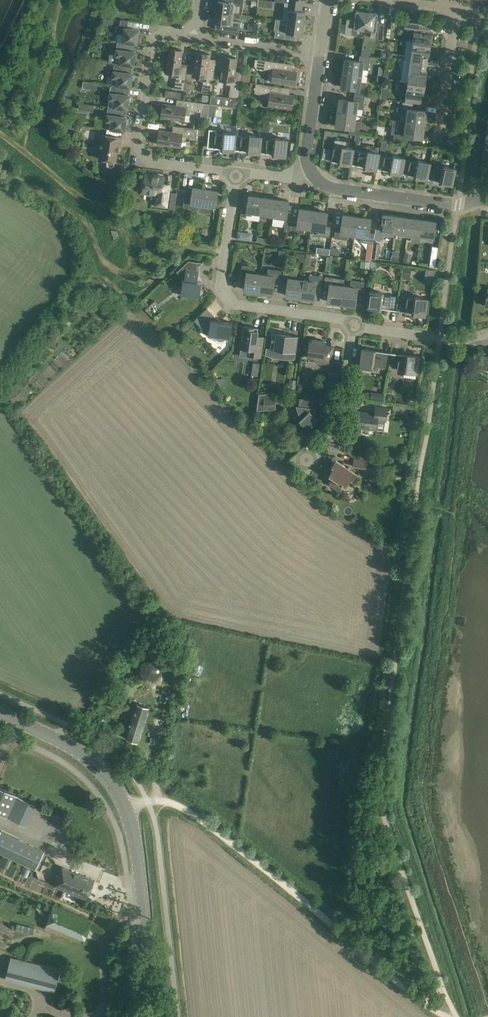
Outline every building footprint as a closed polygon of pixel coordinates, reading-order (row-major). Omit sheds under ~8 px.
[(243,0),(224,0),(224,1),(218,0),(216,11),(234,14),(235,3),(243,4),(243,0)] [(299,11),(300,5),(285,3),(283,15),(289,15),(288,21),(304,23),(305,11),(299,11)] [(358,29),(365,29),(367,12),(356,10),(355,20),(347,19),(345,34),(357,36),(358,29)] [(233,20),(234,14),(216,11),(215,22),(221,23),(220,29),(239,32),(241,21),(233,20)] [(378,13),(367,12),(365,29),(371,30),(370,37),(383,39),(385,24),(377,23),(378,13)] [(302,35),(304,23),(288,21),(276,19),(274,30),(281,31),(280,38),(295,40),(296,34),(302,35)] [(122,42),(135,44),(137,44),(139,29),(127,28),(128,21),(120,20),(118,33),(123,34),(122,42)] [(415,29),(413,42),(431,44),(432,34),(429,33),(430,31),(431,31),(432,24),(406,21),(405,27),(415,29)] [(109,62),(114,63),(132,66),(134,66),(136,51),(134,51),(135,44),(122,42),(117,41),(115,54),(110,54),(109,62)] [(431,44),(413,42),(410,62),(426,64),(427,57),(426,57),(426,54),(430,55),(431,44)] [(184,90),(186,74),(187,66),(181,66),(183,50),(169,49),(166,72),(172,73),(171,77),(176,77),(174,89),(184,90)] [(196,52),(195,62),(193,76),(199,77),(199,80),(203,81),(202,93),(211,94),(214,70),(208,69),(210,54),(196,52)] [(345,59),(343,73),(361,75),(362,69),(368,70),(370,56),(360,55),(359,61),(345,59)] [(224,56),(222,66),(220,79),(227,80),(226,84),(231,85),(229,96),(239,98),(242,74),(235,73),(237,58),(224,56)] [(283,62),(260,59),(255,59),(254,66),(257,70),(259,69),(269,70),(269,75),(268,80),(272,82),(295,85),(297,71),(282,69),(283,62)] [(104,70),(105,63),(96,62),(93,62),(93,66),(96,66),(96,68),(104,70)] [(426,64),(410,62),(408,82),(426,84),(427,73),(424,73),(424,70),(426,70),(426,64)] [(132,66),(114,63),(112,77),(113,77),(112,85),(129,87),(131,88),(133,73),(131,73),(132,66)] [(361,75),(343,73),(341,87),(355,89),(354,94),(365,96),(367,82),(360,81),(361,75)] [(424,94),(426,84),(408,82),(405,101),(413,103),(421,104),(422,97),(421,97),(421,94),(424,94)] [(279,86),(256,83),(251,83),(249,92),(266,94),(265,99),(269,99),(268,106),(292,109),(294,95),(278,93),(279,86)] [(129,87),(112,85),(111,85),(108,107),(126,109),(128,109),(130,95),(128,94),(129,87)] [(364,100),(365,96),(354,94),(354,100),(340,98),(338,112),(356,115),(356,108),(363,109),(364,100)] [(209,103),(187,100),(179,99),(178,106),(163,104),(161,118),(184,121),(185,115),(189,115),(190,110),(201,112),(202,109),(209,110),(209,103)] [(407,122),(424,124),(426,110),(412,108),(413,103),(405,101),(403,101),(401,115),(407,115),(407,122)] [(79,103),(79,109),(93,111),(94,105),(79,103)] [(210,105),(209,116),(215,117),(217,106),(216,106),(210,105)] [(126,109),(108,107),(105,128),(125,131),(127,116),(125,116),(126,109)] [(356,115),(338,112),(336,126),(350,128),(349,134),(356,135),(359,135),(361,122),(355,121),(356,115)] [(424,124),(407,122),(406,128),(399,127),(398,134),(394,134),(393,140),(408,142),(409,136),(422,138),(424,124)] [(198,129),(183,127),(175,126),(174,132),(159,130),(157,144),(181,147),(181,141),(187,142),(187,137),(196,138),(197,134),(205,135),(206,130),(198,129)] [(216,130),(209,129),(208,147),(221,148),(221,149),(234,150),(235,135),(235,134),(223,133),(223,134),(216,134),(216,130)] [(285,156),(287,140),(274,138),(274,140),(265,139),(266,130),(262,129),(261,136),(260,153),(260,152),(273,154),(285,156)] [(120,152),(121,146),(122,137),(101,134),(99,150),(101,150),(100,159),(107,160),(106,165),(107,165),(109,167),(112,167),(114,166),(115,161),(116,161),(117,152),(120,152)] [(247,151),(260,153),(261,136),(249,135),(248,137),(235,135),(234,150),(234,149),(247,151)] [(351,164),(353,150),(353,148),(346,147),(347,141),(335,139),(331,161),(338,162),(351,164)] [(379,155),(379,153),(366,151),(366,153),(353,150),(351,164),(364,166),(364,167),(376,169),(376,168),(379,155)] [(392,157),(379,155),(376,168),(389,171),(401,174),(404,160),(404,158),(392,156),(392,157)] [(427,179),(427,178),(430,165),(430,163),(418,160),(417,162),(404,160),(401,174),(402,174),(402,173),(414,176),(427,179)] [(443,167),(430,165),(427,178),(440,181),(439,181),(452,184),(456,168),(443,165),(443,167)] [(163,176),(145,174),(143,193),(156,195),(155,205),(167,206),(170,184),(162,183),(163,176)] [(185,190),(184,200),(183,207),(198,209),(199,204),(215,207),(218,191),(193,187),(193,191),(185,190)] [(252,212),(260,213),(263,197),(249,195),(247,214),(252,215),(252,212)] [(276,199),(263,197),(260,213),(269,214),(268,217),(273,218),(276,199)] [(276,199),(273,218),(286,220),(284,231),(290,232),(292,221),(286,220),(289,201),(276,199)] [(292,221),(290,232),(304,233),(305,227),(311,228),(314,210),(300,208),(298,222),(292,221)] [(314,210),(311,228),(317,229),(316,235),(330,237),(331,227),(326,226),(327,212),(314,210)] [(355,234),(357,216),(343,214),(341,228),(335,227),(334,238),(347,240),(348,233),(355,234)] [(395,232),(397,216),(384,214),(381,233),(386,234),(386,230),(395,232)] [(371,218),(357,216),(355,234),(361,235),(360,241),(373,243),(375,233),(369,232),(371,218)] [(402,236),(407,237),(410,218),(397,216),(395,232),(403,233),(402,236)] [(412,234),(420,235),(422,219),(410,218),(407,237),(412,237),(412,234)] [(436,221),(422,219),(420,235),(428,236),(428,240),(433,240),(436,221)] [(113,229),(111,230),(114,240),(116,239),(120,235),(118,230),(113,229)] [(238,231),(237,239),(245,240),(245,236),(242,232),(238,231)] [(374,242),(372,258),(378,258),(380,243),(374,242)] [(432,246),(431,256),(429,266),(435,266),(438,247),(432,246)] [(199,270),(197,270),(198,266),(203,262),(189,260),(177,271),(183,278),(185,278),(184,279),(183,279),(181,295),(199,298),(200,295),(203,292),(201,289),(202,282),(197,281),(199,270)] [(245,290),(259,291),(261,274),(255,273),(256,266),(242,265),(241,275),(247,276),(245,290)] [(267,275),(261,274),(259,291),(272,293),(274,280),(280,280),(282,270),(268,268),(267,275)] [(286,295),(300,297),(302,280),(296,279),(297,272),(284,270),(282,281),(288,282),(286,295)] [(302,280),(300,297),(314,299),(316,285),(322,286),(323,276),(310,274),(309,280),(302,280)] [(341,303),(344,285),(345,279),(325,276),(324,287),(329,287),(328,301),(341,303)] [(350,286),(344,285),(341,303),(355,305),(357,291),(363,292),(364,282),(351,280),(350,286)] [(371,291),(370,297),(368,307),(381,309),(381,308),(394,310),(396,296),(383,294),(384,292),(371,291)] [(427,299),(417,297),(414,297),(414,298),(401,297),(399,311),(412,312),(412,313),(425,315),(425,313),(429,314),(430,300),(427,300),(427,299)] [(233,322),(219,320),(207,308),(194,320),(202,328),(204,326),(209,332),(209,336),(230,339),(233,322)] [(258,328),(243,326),(240,348),(239,356),(254,358),(255,356),(261,357),(263,337),(257,336),(258,328)] [(272,332),(272,333),(270,348),(266,347),(265,354),(270,356),(276,358),(282,359),(290,359),(292,359),(295,359),(298,335),(272,332)] [(333,347),(325,346),(326,341),(310,339),(307,357),(316,358),(316,362),(331,364),(333,347)] [(386,368),(387,362),(388,352),(375,351),(375,350),(363,348),(360,364),(361,365),(361,369),(373,371),(373,364),(380,365),(380,367),(386,368)] [(393,353),(392,363),(392,367),(404,369),(404,370),(417,372),(419,356),(406,354),(406,355),(393,353)] [(258,376),(260,363),(253,362),(251,375),(258,376)] [(276,409),(275,392),(259,393),(257,411),(276,409)] [(315,400),(305,399),(299,398),(298,406),(297,405),(301,418),(299,420),(308,429),(318,419),(313,413),(316,408),(314,408),(315,400)] [(388,408),(385,408),(376,407),(375,414),(358,411),(356,426),(363,427),(363,429),(370,430),(370,429),(376,430),(378,420),(386,422),(388,408)] [(366,468),(367,461),(354,459),(353,466),(366,468)] [(356,474),(344,466),(336,460),(331,467),(333,468),(329,475),(333,478),(332,479),(329,483),(337,489),(341,483),(345,486),(350,479),(352,481),(356,474)] [(173,659),(157,642),(152,647),(157,651),(154,654),(166,666),(173,659)] [(156,658),(148,657),(141,663),(140,672),(146,679),(155,679),(161,674),(162,665),(156,658)] [(136,703),(129,728),(126,738),(138,742),(141,732),(149,707),(136,703)] [(35,804),(0,789),(0,814),(26,826),(35,804)] [(36,869),(45,850),(1,830),(0,833),(0,853),(36,869)] [(87,898),(94,880),(62,867),(54,885),(87,898)] [(0,922),(0,934),(11,940),(16,930),(0,922)] [(15,930),(32,933),(33,927),(17,924),(15,930)] [(60,970),(10,957),(4,979),(54,992),(60,970)]
